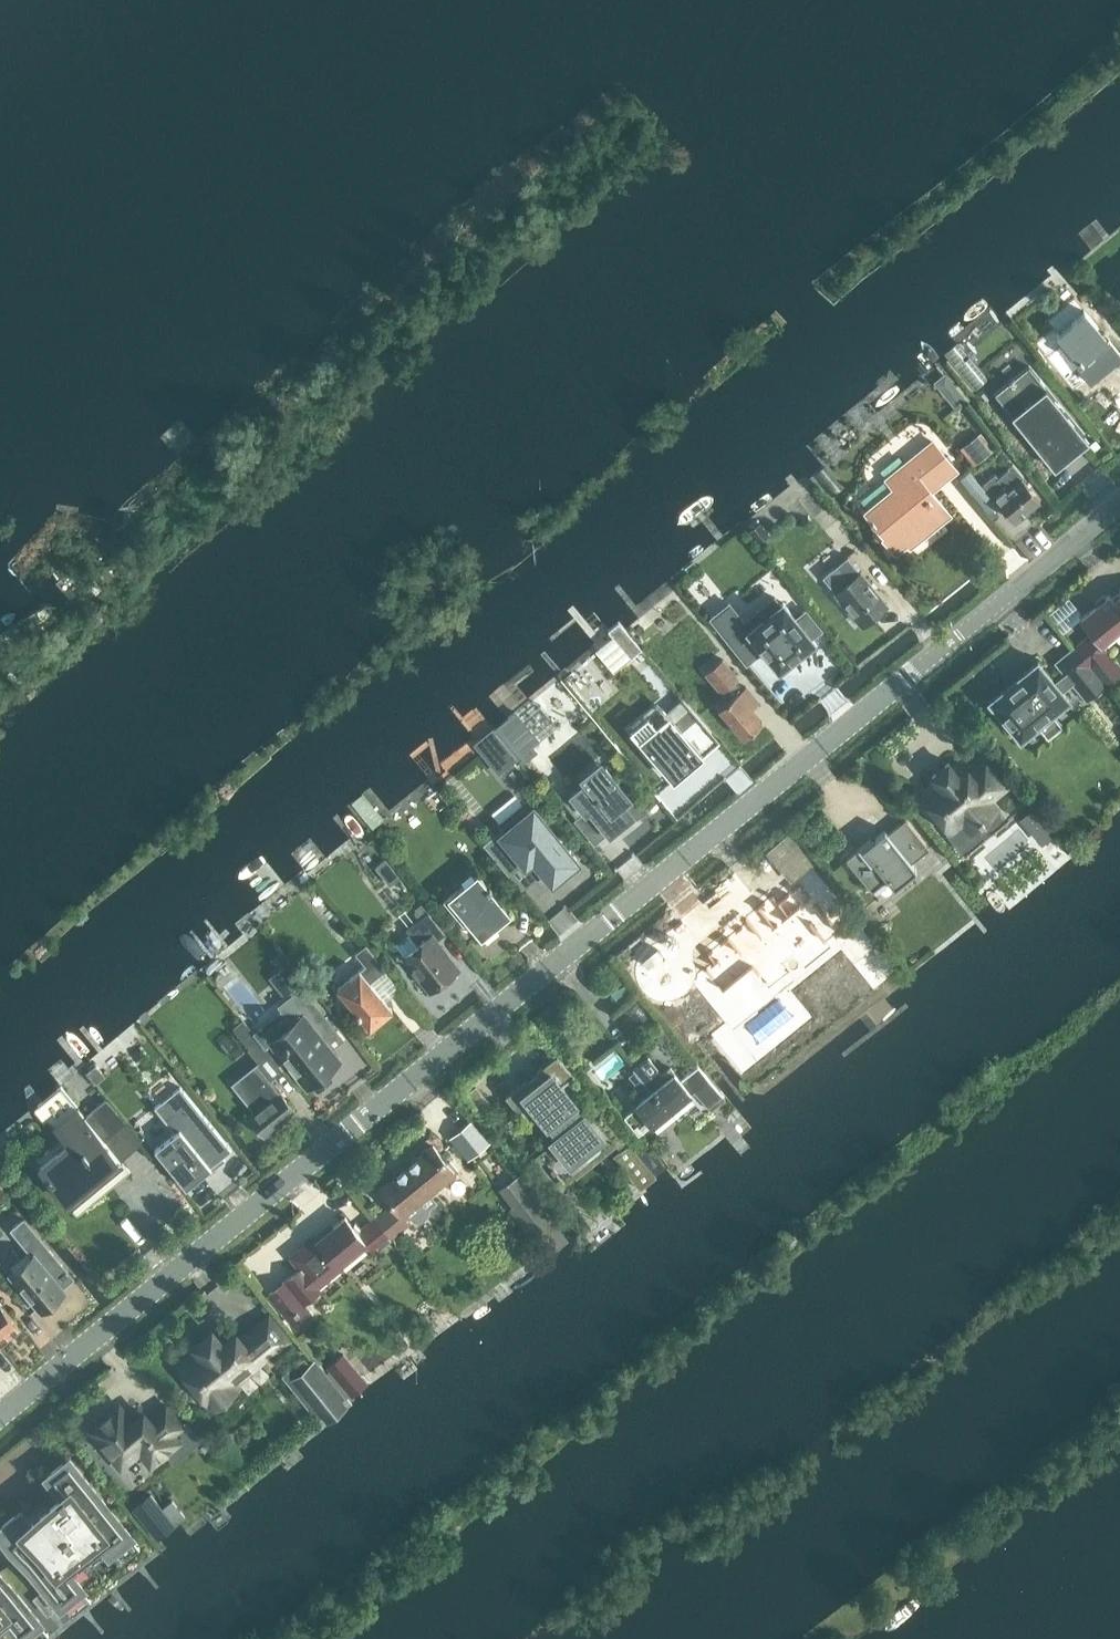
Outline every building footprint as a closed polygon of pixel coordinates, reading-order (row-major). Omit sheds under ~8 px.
[(1044,353),(1078,395),(1080,393),(1076,388),(1087,379),(1092,384),(1094,382),(1093,381),(1119,359),(1119,352),(1110,341),(1111,339),(1108,341),(1105,336),(1107,334),(1106,334),(1105,335),(1098,326),(1084,309),(1082,311),(1083,312),(1071,322),(1072,322),(1059,332),(1058,331),(1056,332),(1064,342),(1048,355),(1046,352),(1044,353)] [(1087,439),(1029,367),(994,394),(1052,467),(1087,439)] [(960,448),(973,465),(994,448),(981,431),(960,448)] [(931,489),(956,468),(933,440),(887,478),(895,488),(866,512),(889,539),(898,531),(910,545),(949,513),(931,489)] [(995,473),(982,483),(992,495),(1013,521),(1018,517),(1019,519),(1028,512),(1026,510),(1039,499),(1021,478),(1024,476),(1013,462),(1006,467),(1007,469),(998,476),(995,473)] [(760,521),(750,529),(760,541),(769,533),(760,521)] [(861,625),(888,603),(848,555),(823,576),(836,591),(834,593),(861,625)] [(1113,600),(1109,595),(1080,618),(1092,633),(1074,648),(1105,685),(1119,672),(1119,664),(1102,643),(1119,628),(1119,595),(1118,595),(1113,600)] [(711,617),(747,662),(764,648),(779,667),(792,658),(799,652),(802,650),(814,640),(811,636),(822,628),(806,609),(796,617),(784,602),(750,628),(730,602),(711,617)] [(59,630),(48,639),(58,650),(69,641),(59,630)] [(1073,682),(1087,700),(1105,685),(1074,648),(1056,662),(1065,674),(1055,682),(1038,660),(989,700),(1020,738),(1069,699),(1063,691),(1073,682)] [(758,702),(744,686),(742,688),(735,680),(737,678),(721,659),(705,673),(721,692),(722,691),(729,699),(719,708),(743,737),(748,733),(751,736),(759,729),(756,726),(761,722),(750,709),(758,702)] [(9,673),(20,684),(24,679),(13,668),(9,673)] [(648,714),(629,730),(638,740),(673,781),(718,742),(696,717),(680,698),(664,711),(654,720),(648,714)] [(494,728),(522,762),(537,750),(532,745),(539,739),(516,711),(494,728)] [(494,729),(476,743),(499,771),(517,757),(494,729)] [(586,784),(564,802),(577,817),(575,819),(595,843),(609,832),(610,833),(624,822),(633,814),(635,817),(642,811),(631,798),(632,797),(607,767),(602,761),(581,778),(586,784)] [(948,764),(932,777),(937,783),(921,797),(951,833),(962,823),(970,832),(996,810),(988,802),(1005,787),(985,763),(970,776),(960,764),(953,770),(948,764)] [(503,830),(486,844),(508,871),(523,858),(527,862),(534,856),(553,880),(576,861),(534,809),(530,812),(524,804),(501,823),(507,831),(505,832),(503,830)] [(1034,811),(1023,821),(1033,832),(1043,823),(1053,835),(1054,834),(1034,811)] [(870,842),(845,862),(871,895),(886,882),(893,891),(916,872),(911,866),(929,852),(906,822),(888,837),(885,834),(872,845),(870,842)] [(386,875),(399,891),(407,885),(393,869),(386,875)] [(481,938),(511,913),(477,872),(447,897),(481,938)] [(735,930),(707,952),(723,972),(725,971),(743,993),(768,972),(762,964),(769,958),(772,961),(806,933),(773,892),(759,904),(762,908),(744,922),(738,915),(729,923),(735,930)] [(432,990),(458,969),(435,941),(446,933),(422,903),(412,910),(419,919),(406,929),(418,944),(404,955),(432,990)] [(370,1028),(392,1010),(369,982),(386,968),(366,943),(355,952),(366,964),(337,988),(370,1028)] [(288,961),(269,977),(284,997),(305,981),(288,961)] [(293,1022),(262,1046),(282,1071),(284,1069),(281,1065),(285,1061),(305,1086),(310,1082),(312,1084),(324,1074),(322,1072),(331,1066),(339,1059),(325,1041),(338,1030),(326,1015),(302,985),(278,1004),(293,1022)] [(232,1029),(247,1048),(259,1062),(233,1083),(256,1111),(249,1117),(263,1135),(294,1111),(279,1093),(278,1094),(268,1082),(282,1071),(257,1040),(242,1021),(232,1029)] [(526,1078),(506,1095),(523,1116),(535,1106),(557,1134),(552,1138),(557,1144),(544,1155),(564,1179),(565,1178),(563,1175),(580,1161),(574,1154),(600,1133),(606,1141),(611,1137),(620,1129),(598,1101),(584,1112),(562,1084),(576,1074),(559,1052),(538,1069),(544,1076),(532,1086),(526,1078)] [(640,1132),(651,1123),(652,1125),(695,1090),(708,1106),(722,1095),(698,1065),(681,1078),(676,1072),(666,1080),(649,1058),(635,1069),(653,1091),(636,1104),(636,1105),(625,1114),(640,1132)] [(96,1064),(87,1072),(97,1083),(106,1075),(96,1064)] [(159,1103),(179,1129),(155,1148),(162,1158),(159,1160),(167,1171),(171,1169),(185,1187),(189,1183),(191,1185),(201,1178),(199,1175),(209,1167),(209,1166),(230,1150),(194,1104),(196,1103),(182,1085),(159,1103)] [(476,1085),(468,1092),(480,1107),(489,1100),(476,1085)] [(61,1086),(37,1105),(71,1146),(63,1153),(60,1148),(40,1164),(71,1202),(122,1161),(104,1139),(124,1122),(105,1099),(85,1116),(61,1086)] [(491,1141),(473,1120),(451,1138),(469,1159),(491,1141)] [(392,1203),(375,1218),(384,1228),(392,1239),(412,1223),(402,1212),(419,1199),(421,1201),(430,1193),(428,1191),(436,1184),(438,1186),(458,1170),(450,1160),(448,1162),(434,1145),(409,1165),(380,1189),(392,1203)] [(527,1222),(545,1209),(532,1191),(514,1204),(527,1222)] [(568,1239),(545,1209),(527,1222),(550,1253),(568,1239)] [(23,1217),(10,1228),(32,1255),(10,1272),(11,1273),(40,1308),(40,1309),(43,1307),(45,1309),(55,1301),(53,1299),(63,1290),(62,1290),(55,1280),(67,1270),(23,1217)] [(285,1280),(267,1295),(285,1318),(295,1329),(305,1321),(313,1315),(303,1303),(322,1288),(319,1285),(341,1267),(339,1265),(365,1243),(374,1254),(386,1244),(392,1239),(384,1228),(375,1218),(357,1232),(345,1217),(329,1230),(328,1228),(291,1259),(299,1269),(285,1280)] [(19,1326),(0,1302),(0,1341),(19,1326)] [(199,1351),(178,1367),(211,1409),(236,1389),(231,1383),(261,1359),(262,1360),(287,1340),(268,1317),(238,1340),(235,1336),(222,1347),(211,1333),(195,1346),(199,1351)] [(326,1366),(351,1396),(368,1382),(343,1352),(326,1366)] [(351,1402),(316,1360),(292,1380),(327,1422),(351,1402)] [(119,1466),(138,1450),(150,1464),(177,1442),(172,1435),(177,1430),(179,1432),(184,1429),(165,1406),(148,1420),(142,1413),(130,1423),(118,1407),(90,1430),(119,1466)] [(63,1463),(62,1461),(50,1470),(52,1472),(47,1476),(57,1489),(53,1492),(58,1498),(40,1513),(35,1507),(23,1516),(20,1511),(15,1515),(13,1513),(1,1522),(3,1524),(0,1527),(0,1531),(18,1553),(7,1562),(22,1580),(33,1572),(52,1597),(74,1579),(63,1565),(96,1538),(108,1553),(129,1535),(68,1459),(63,1463)] [(163,1507),(167,1511),(176,1523),(185,1515),(172,1499),(163,1507)] [(7,1562),(0,1568),(0,1628),(5,1624),(10,1631),(32,1613),(12,1589),(22,1580),(7,1562)] [(43,1603),(31,1587),(27,1590),(39,1606),(43,1603)]
